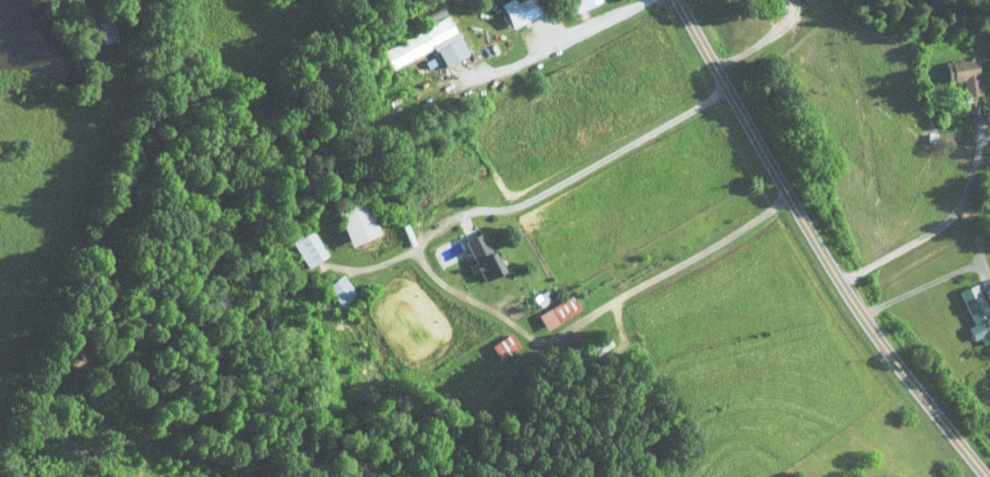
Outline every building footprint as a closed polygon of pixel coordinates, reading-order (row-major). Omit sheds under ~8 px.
[(497,3),(509,28),(542,12),(536,0),(517,0),(513,2),(512,0),(504,0),(497,3)] [(571,14),(600,1),(599,0),(565,0),(571,14)] [(784,11),(778,0),(768,0),(776,15),(784,11)] [(380,47),(389,68),(431,49),(440,67),(466,55),(448,16),(380,47)] [(980,93),(973,56),(943,62),(946,82),(961,79),(964,96),(980,93)] [(378,232),(363,198),(347,205),(348,208),(335,214),(349,245),(378,232)] [(287,237),(306,268),(327,255),(307,224),(287,237)] [(462,239),(481,280),(499,271),(480,231),(462,239)] [(357,296),(341,274),(324,286),(340,308),(357,296)] [(972,325),(967,327),(972,340),(979,337),(982,344),(989,341),(989,317),(976,283),(958,290),(972,325)] [(543,328),(579,312),(572,296),(536,312),(543,328)] [(498,360),(519,348),(509,332),(488,345),(498,360)]
